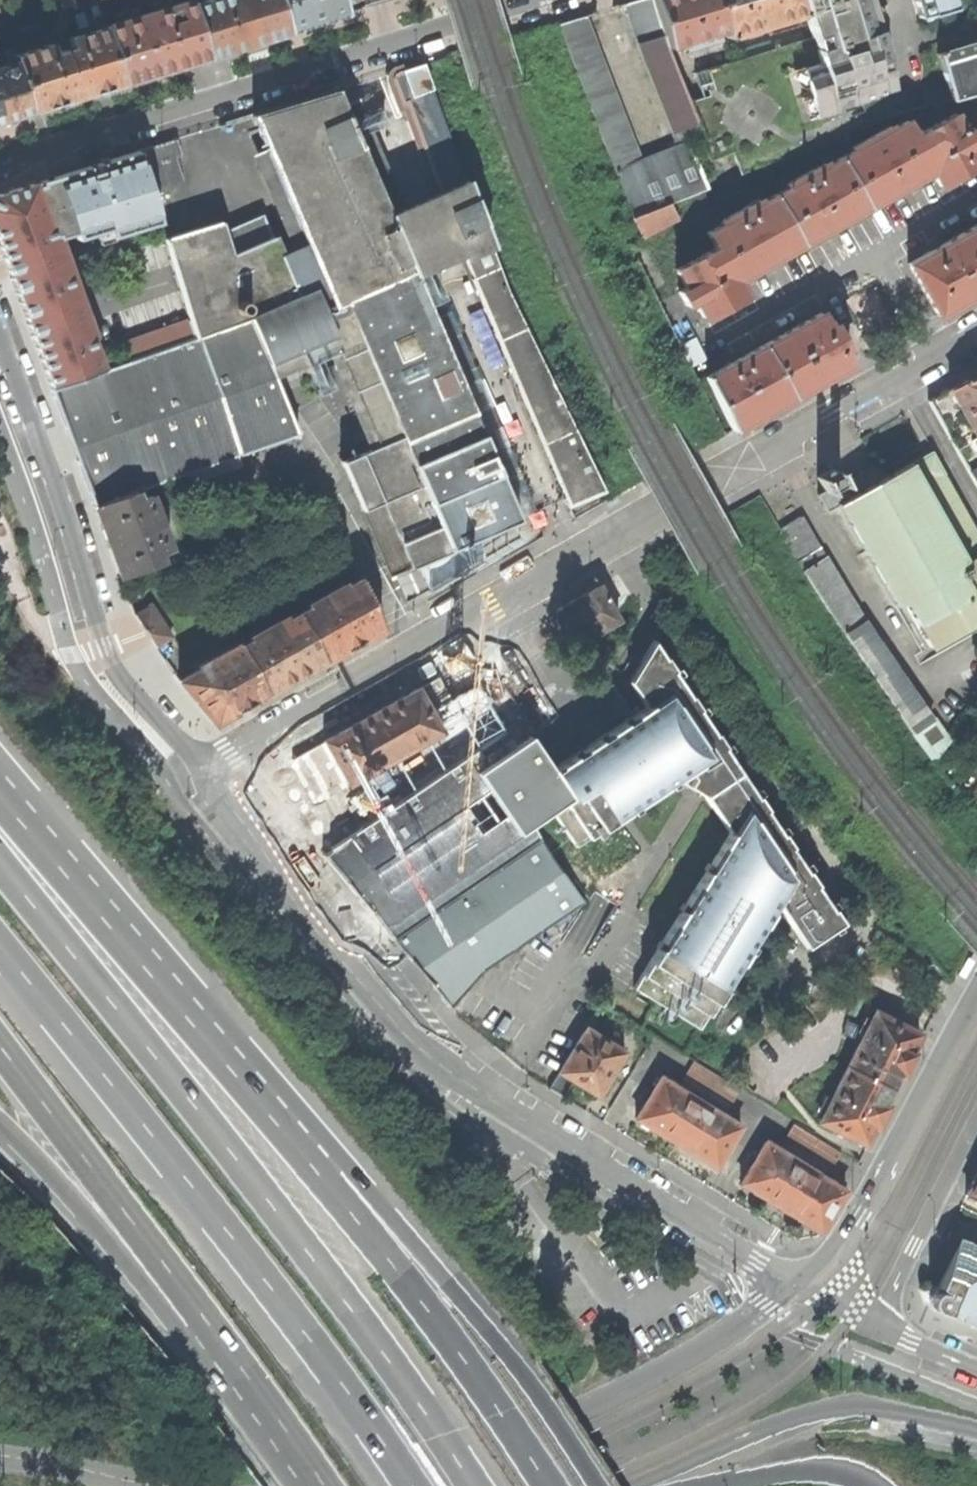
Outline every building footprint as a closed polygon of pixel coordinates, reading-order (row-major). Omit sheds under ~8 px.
[(64,50),(78,97),(98,91),(123,83),(106,26),(98,0),(77,0),(79,8),(85,7),(93,31),(70,38),(73,48),(64,50)] [(191,0),(106,26),(123,83),(162,71),(208,57),(192,4),(191,0)] [(192,4),(208,57),(218,54),(257,42),(290,32),(280,0),(206,0),(192,4)] [(290,32),(319,23),(348,14),(344,0),(280,0),(290,32)] [(559,23),(633,219),(645,237),(678,219),(670,204),(707,189),(689,144),(705,137),(681,78),(678,71),(670,51),(669,49),(654,0),(637,0),(626,3),(642,58),(678,147),(641,162),(586,15),(571,20),(559,23)] [(669,49),(680,45),(683,50),(715,40),(714,35),(725,31),(716,0),(654,0),(669,49)] [(725,31),(728,38),(762,27),(761,24),(770,21),(771,25),(804,14),(800,0),(716,0),(725,31)] [(804,14),(818,64),(799,70),(814,119),(835,112),(835,109),(872,97),(872,96),(893,89),(877,36),(867,0),(800,0),(804,14)] [(919,17),(951,8),(949,0),(914,0),(919,17)] [(958,49),(938,55),(952,99),(976,92),(976,43),(958,49)] [(16,54),(18,62),(33,111),(59,103),(78,97),(64,50),(55,53),(52,44),(16,54)] [(733,55),(678,71),(681,78),(735,62),(733,55)] [(3,121),(33,111),(18,62),(0,68),(0,121),(3,121)] [(386,500),(416,568),(454,552),(453,548),(464,543),(520,519),(473,411),(472,412),(413,274),(464,253),(571,506),(606,490),(509,288),(425,65),(412,69),(400,72),(397,74),(395,77),(394,80),(396,83),(395,83),(403,106),(408,105),(441,192),(387,214),(335,92),(254,117),(308,246),(299,251),(298,249),(283,256),(265,216),(226,232),(223,223),(167,241),(191,319),(197,338),(251,319),(277,377),(340,349),(351,373),(350,376),(380,447),(345,463),(365,510),(386,500)] [(976,166),(976,155),(973,147),(976,144),(976,138),(976,135),(972,129),(964,133),(955,116),(915,138),(933,171),(941,186),(976,166)] [(899,190),(933,171),(915,138),(906,123),(891,131),(890,128),(853,148),(855,151),(840,160),(867,208),(899,190)] [(140,151),(153,193),(186,183),(177,155),(182,153),(179,139),(140,151)] [(153,193),(140,151),(96,164),(35,183),(53,231),(76,224),(79,235),(113,226),(116,235),(161,221),(153,193)] [(834,226),(867,208),(840,160),(826,168),(824,165),(788,185),(790,188),(775,197),(802,244),(834,226)] [(0,193),(0,241),(12,276),(65,257),(57,236),(55,237),(53,231),(35,183),(0,193)] [(769,263),(802,244),(775,197),(761,205),(759,201),(723,221),(725,225),(710,233),(718,248),(737,281),(769,263)] [(976,295),(976,232),(975,228),(938,248),(909,264),(938,316),(976,295)] [(746,297),(737,281),(718,248),(678,270),(688,288),(681,292),(688,306),(696,301),(706,319),(725,308),(746,297)] [(72,276),(65,257),(12,276),(21,300),(29,323),(81,302),(75,283),(72,284),(69,277),(72,276)] [(93,336),(81,302),(29,323),(41,355),(53,389),(104,370),(92,337),(93,336)] [(793,398),(851,366),(843,352),(847,349),(841,338),(835,326),(830,329),(822,315),(765,346),(793,398)] [(131,361),(104,370),(53,389),(74,446),(96,506),(137,491),(300,435),(277,377),(251,319),(197,338),(131,361)] [(125,340),(131,361),(197,338),(191,319),(125,340)] [(736,429),(793,398),(765,346),(738,361),(708,378),(736,429)] [(930,400),(976,484),(976,374),(930,400)] [(935,648),(976,623),(976,525),(935,449),(891,474),(889,470),(875,478),(865,483),(867,488),(848,498),(831,467),(816,476),(825,491),(818,495),(827,512),(840,505),(898,606),(908,601),(935,648)] [(141,500),(137,491),(96,506),(110,544),(123,578),(164,563),(161,553),(173,549),(168,535),(162,538),(152,512),(158,509),(153,495),(141,500)] [(866,664),(936,763),(952,742),(938,718),(936,720),(866,618),(824,547),(804,516),(781,528),(800,563),(866,664)] [(312,609),(300,615),(326,662),(352,647),(384,628),(363,580),(346,589),(344,585),(309,605),(312,609)] [(557,610),(576,645),(620,621),(600,586),(575,600),(557,610)] [(137,615),(158,647),(173,637),(153,605),(137,615)] [(253,641),(240,648),(268,695),(298,678),(326,662),(300,615),(288,621),(287,618),(251,638),(253,641)] [(602,737),(554,769),(573,797),(555,810),(578,846),(679,779),(707,795),(732,833),(635,988),(701,1028),(779,902),(808,946),(845,921),(656,640),(630,681),(639,694),(647,707),(602,737)] [(202,670),(183,682),(200,704),(216,725),(242,710),(268,695),(240,648),(238,645),(200,667),(202,670)] [(304,807),(333,849),(487,744),(470,714),(463,717),(440,676),(393,703),(344,730),(326,740),(327,741),(294,760),(310,787),(299,794),(307,805),(304,807)] [(484,707),(470,714),(487,744),(534,824),(555,810),(573,797),(554,769),(531,736),(509,749),(484,707)] [(362,900),(394,939),(542,838),(534,824),(487,744),(333,849),(325,855),(362,900)] [(433,985),(452,1008),(485,970),(586,901),(556,860),(542,838),(394,939),(413,962),(417,959),(437,981),(433,985)] [(417,959),(413,962),(423,973),(433,985),(437,981),(417,959)] [(972,959),(963,973),(961,976),(965,979),(968,981),(976,967),(976,962),(972,959)] [(922,1033),(877,1011),(849,1065),(894,1088),(902,1073),(905,1074),(911,1064),(916,1052),(913,1051),(922,1033)] [(561,1072),(575,1081),(586,1087),(599,1095),(624,1052),(586,1029),(561,1072)] [(706,1097),(720,1076),(695,1060),(681,1082),(706,1097)] [(886,1103),(894,1088),(849,1065),(822,1120),(866,1143),(875,1126),(879,1127),(884,1116),(890,1105),(886,1103)] [(565,1098),(575,1081),(561,1072),(550,1089),(565,1098)] [(742,1089),(720,1076),(706,1097),(728,1111),(742,1089)] [(677,1143),(702,1103),(662,1079),(637,1119),(659,1132),(677,1143)] [(741,1127),(702,1103),(677,1143),(697,1155),(717,1168),(741,1127)] [(809,1162),(823,1141),(800,1127),(787,1148),(809,1162)] [(846,1155),(823,1141),(809,1162),(833,1177),(846,1155)] [(782,1208),(806,1166),(767,1142),(742,1183),(761,1195),(782,1208)] [(846,1191),(806,1166),(782,1208),(821,1232),(833,1212),(846,1191)] [(976,1199),(976,1174),(967,1194),(976,1199)] [(976,1297),(976,1243),(962,1237),(935,1285),(930,1294),(937,1298),(944,1283),(976,1297)] [(944,1283),(937,1298),(930,1294),(926,1301),(950,1314),(976,1325),(976,1297),(944,1283)]
